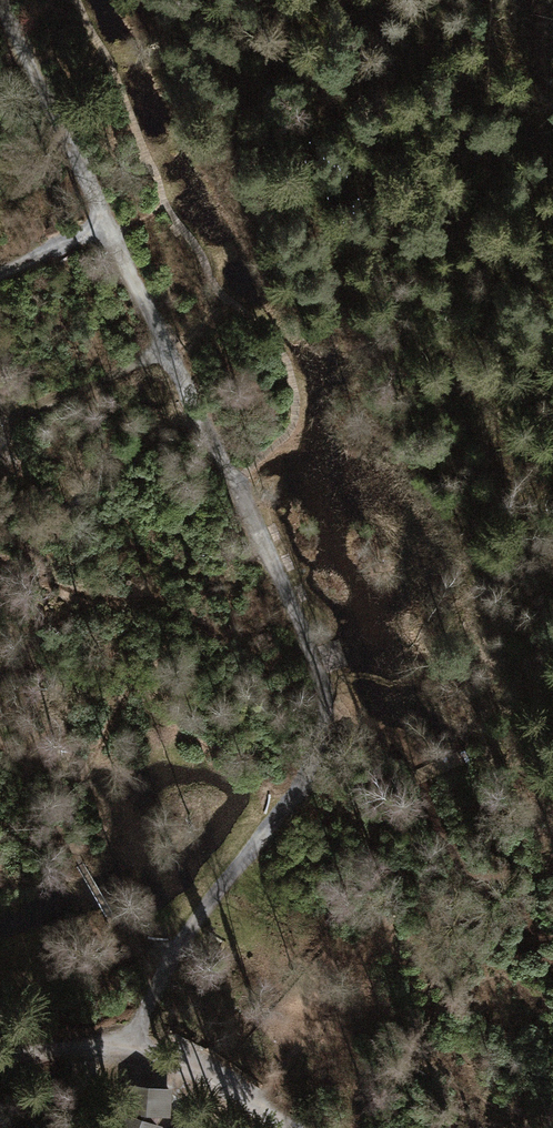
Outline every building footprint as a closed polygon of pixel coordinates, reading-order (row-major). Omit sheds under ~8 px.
[(129,1084),(126,1113),(171,1118),(173,1088),(129,1084)] [(119,1127),(162,1127),(124,1113),(119,1127)] [(181,1117),(174,1127),(197,1127),(181,1117)]
